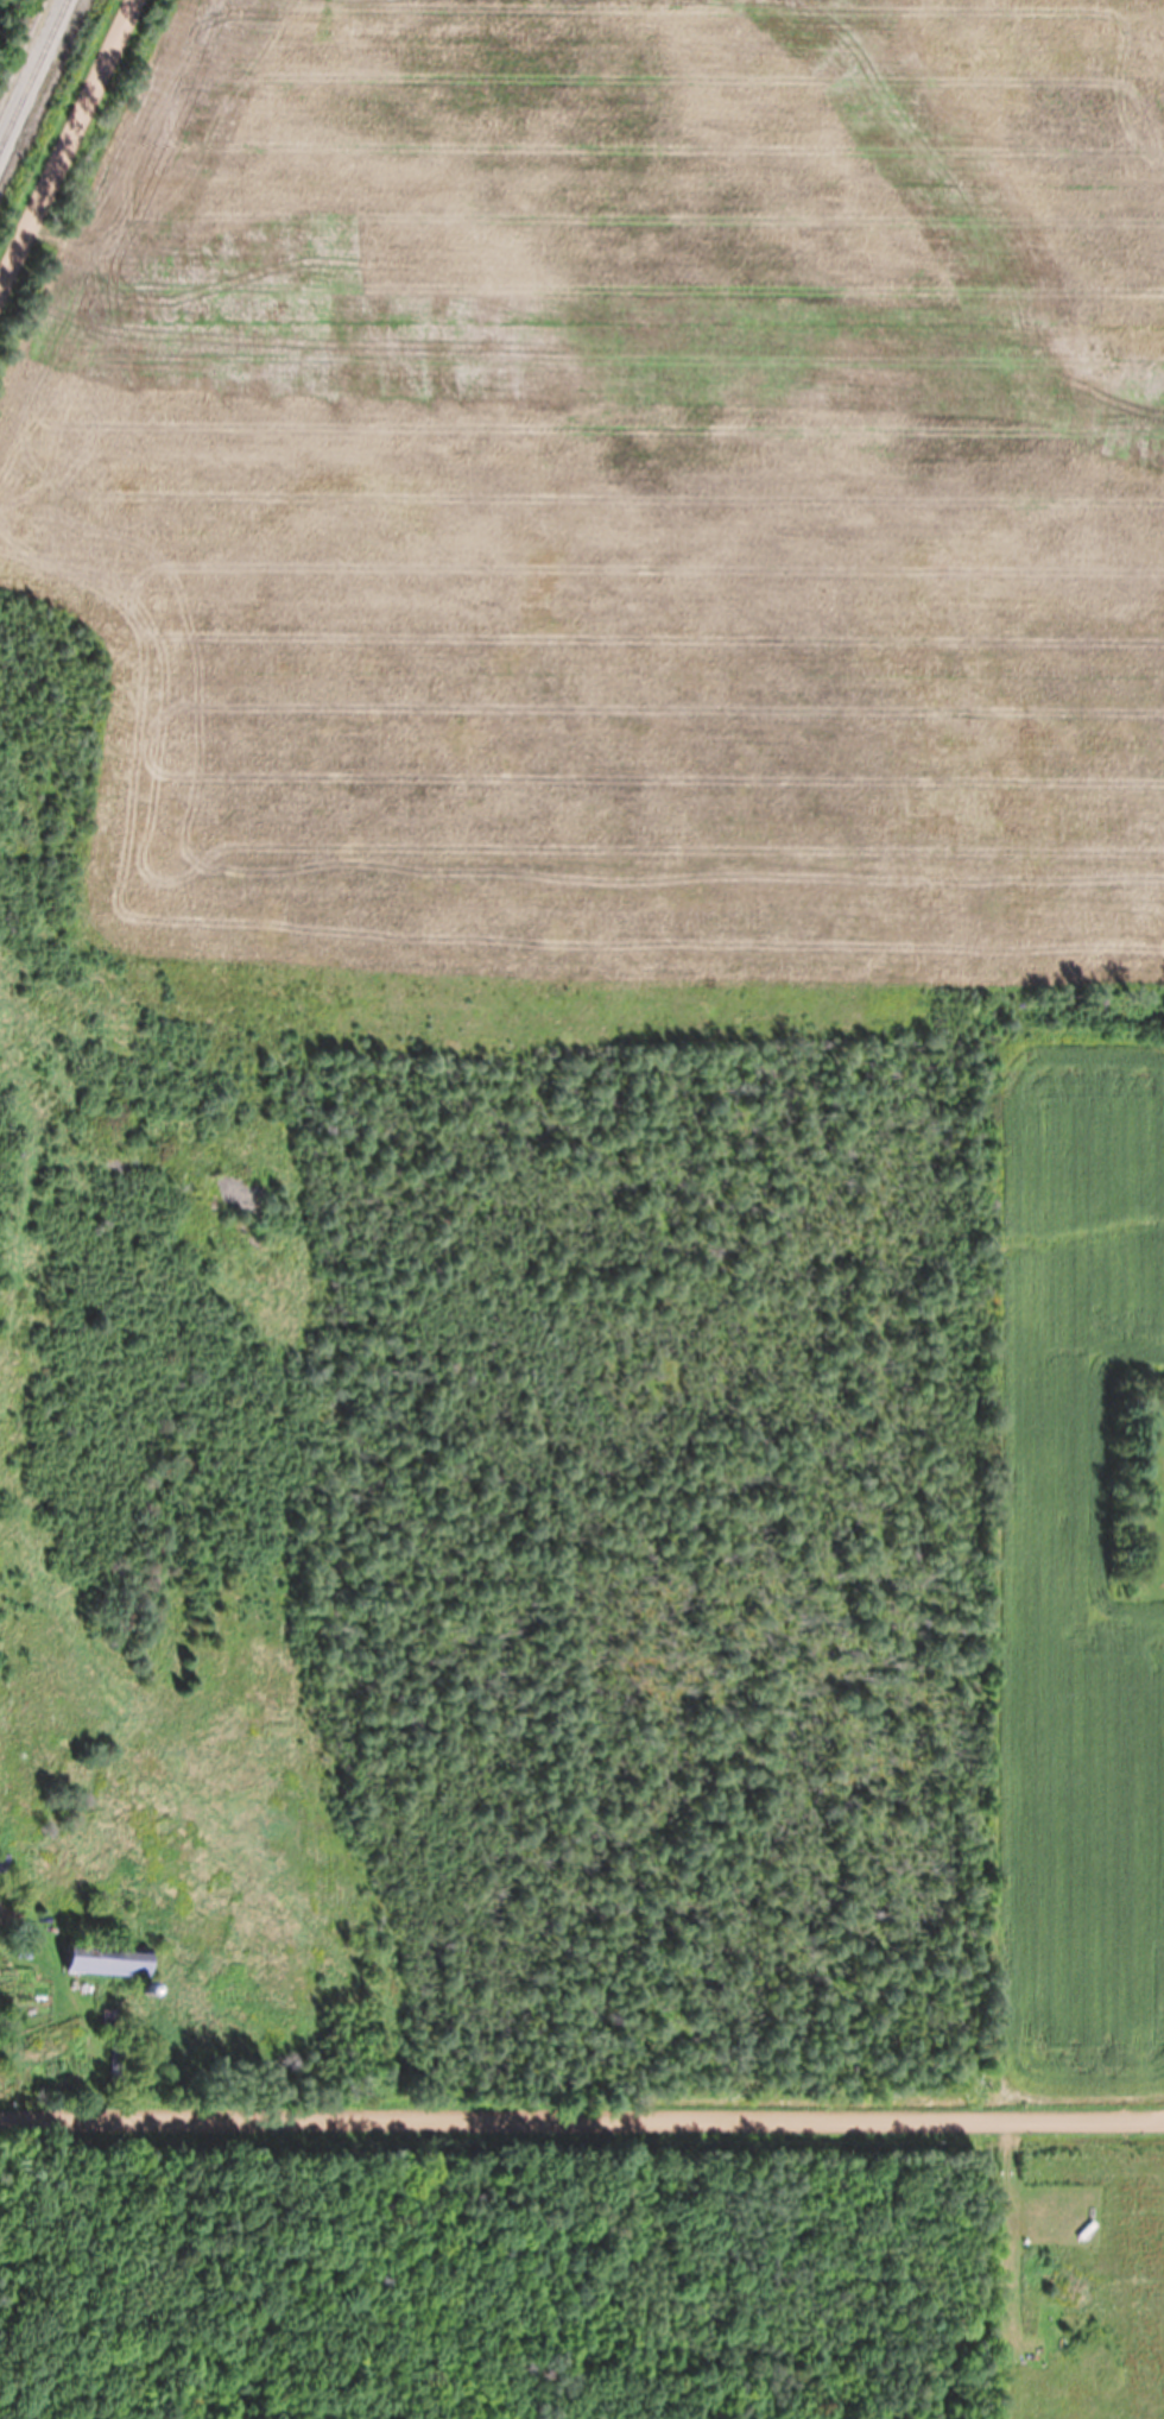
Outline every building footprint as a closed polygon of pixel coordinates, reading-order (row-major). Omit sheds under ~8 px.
[(68,1973),(150,1978),(152,1950),(69,1945),(68,1973)] [(102,2030),(113,2030),(113,2010),(102,2010),(102,2030)] [(134,2081),(134,2045),(109,2045),(109,2081),(134,2081)]
